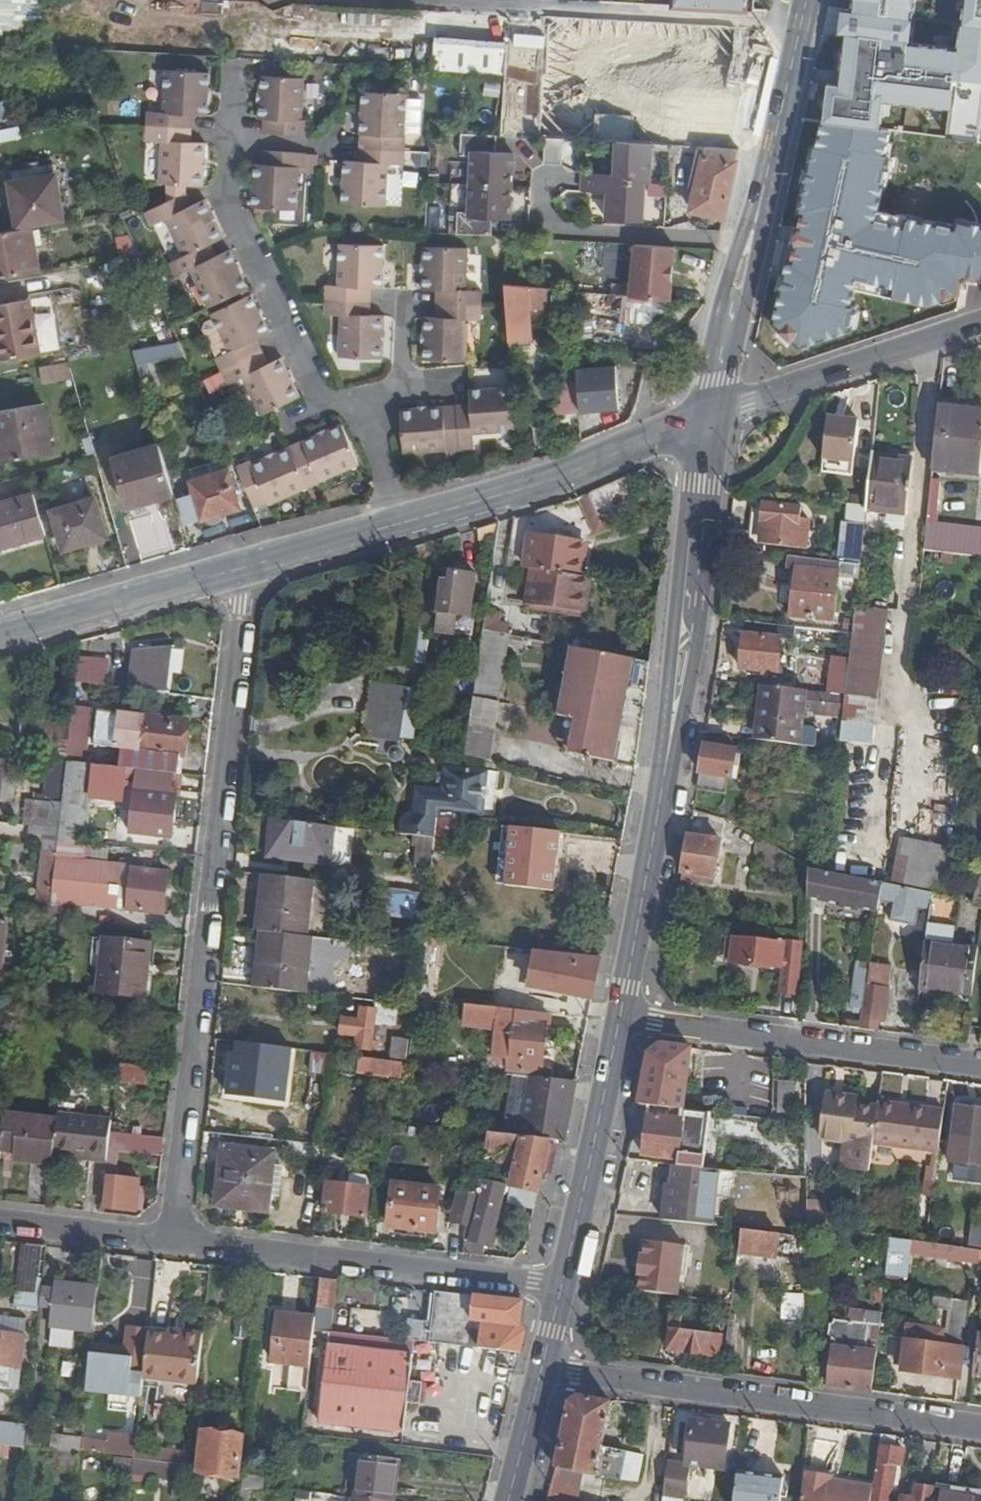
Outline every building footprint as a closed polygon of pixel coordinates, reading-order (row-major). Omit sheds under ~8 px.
[(5,45),(37,47),(40,0),(0,0),(0,26),(5,45)] [(692,4),(695,8),(708,9),(708,0),(692,0),(692,4)] [(850,10),(913,18),(913,12),(917,12),(918,0),(850,0),(850,1),(851,1),(850,10)] [(980,27),(980,0),(963,0),(961,17),(960,17),(959,24),(980,27)] [(961,25),(958,47),(911,43),(912,19),(842,10),(838,31),(848,32),(838,84),(819,83),(771,324),(802,344),(852,328),(860,286),(919,303),(955,298),(966,282),(980,283),(980,226),(881,211),(894,129),(980,142),(980,136),(980,28),(961,25)] [(732,107),(737,27),(665,23),(660,103),(732,107)] [(559,46),(434,37),(434,43),(433,69),(504,73),(557,76),(559,46)] [(434,43),(418,42),(416,68),(433,69),(434,43)] [(209,73),(166,71),(163,113),(148,112),(147,127),(192,129),(192,116),(207,117),(208,99),(205,99),(206,91),(208,91),(209,73)] [(557,76),(504,73),(501,136),(544,138),(554,139),(557,76)] [(304,79),(260,76),(259,94),(262,94),(261,102),(259,102),(258,119),(264,120),(263,134),(308,136),(309,121),(302,121),(304,79)] [(407,93),(363,91),(362,109),(365,109),(364,117),(361,117),(360,134),(360,148),(404,150),(405,136),(404,136),(405,132),(406,99),(407,93)] [(422,100),(406,99),(405,132),(420,133),(422,100)] [(192,129),(147,127),(146,141),(161,142),(159,184),(166,184),(186,186),(203,187),(204,169),(201,169),(202,161),(204,161),(205,143),(191,142),(192,129)] [(490,136),(461,134),(460,156),(471,156),(468,213),(457,212),(456,234),(485,236),(486,219),(493,219),(509,220),(513,153),(496,152),(489,152),(490,136)] [(554,139),(544,138),(543,164),(561,165),(562,139),(554,139)] [(652,144),(617,142),(615,175),(583,173),(582,191),(608,193),(606,220),(643,222),(645,184),(650,184),(652,144)] [(707,147),(701,147),(691,188),(697,189),(707,147)] [(739,149),(707,147),(697,189),(692,211),(724,218),(739,149)] [(359,161),(344,160),(343,178),(346,178),(345,186),(343,186),(342,204),(386,206),(387,181),(388,164),(403,164),(404,150),(360,148),(359,161)] [(307,154),(262,151),(261,165),(255,164),(254,182),(257,182),(256,190),(254,190),(253,208),(297,210),(299,168),(306,168),(307,154)] [(53,164),(9,171),(19,230),(30,227),(42,226),(41,222),(62,219),(53,164)] [(403,164),(388,164),(387,181),(402,182),(403,164)] [(186,186),(166,184),(166,203),(186,193),(186,186)] [(651,184),(650,197),(666,198),(667,185),(651,184)] [(166,203),(145,213),(152,225),(165,219),(184,257),(210,244),(211,245),(224,238),(216,222),(214,223),(210,216),(213,215),(205,199),(192,206),(186,193),(166,203)] [(0,233),(0,279),(38,272),(30,227),(19,230),(0,233)] [(380,233),(346,232),(345,244),(380,245),(380,233)] [(129,236),(117,238),(120,258),(138,254),(129,236)] [(184,257),(170,263),(176,276),(190,270),(209,308),(248,289),(241,273),(238,274),(235,267),(237,266),(229,250),(216,256),(211,245),(210,244),(184,257)] [(345,244),(339,244),(338,286),(326,286),(325,300),(370,302),(370,288),(382,289),(382,271),(380,271),(380,263),(383,263),(383,245),(380,245),(345,244)] [(675,247),(635,245),(631,297),(672,301),(675,247)] [(467,248),(423,247),(423,265),(425,265),(425,273),(422,273),(422,290),(436,291),(436,304),(481,306),(481,292),(466,291),(467,248)] [(547,289),(505,284),(507,307),(510,346),(532,344),(528,308),(549,311),(547,289)] [(251,294),(211,314),(230,352),(216,359),(222,371),(262,352),(256,340),(270,334),(262,318),(260,319),(256,312),(259,310),(251,294)] [(0,305),(0,361),(39,354),(29,300),(0,305)] [(370,302),(325,300),(325,314),(340,315),(338,357),(382,359),(383,341),(380,341),(381,333),(383,333),(384,316),(369,315),(370,302)] [(481,306),(436,304),(435,317),(424,317),(423,335),(426,335),(426,343),(423,343),(422,360),(466,362),(468,320),(480,320),(481,306)] [(173,331),(137,337),(139,349),(179,342),(173,331)] [(139,349),(132,351),(142,385),(151,383),(145,361),(184,354),(179,342),(139,349)] [(262,352),(222,371),(228,384),(242,378),(261,416),(300,397),(292,381),(290,382),(287,375),(289,374),(281,358),(268,364),(262,352)] [(42,364),(44,381),(73,378),(71,361),(42,364)] [(577,381),(559,382),(562,415),(579,413),(577,381)] [(470,405),(457,406),(460,451),(474,449),(473,434),(515,431),(512,387),(495,388),(495,391),(487,392),(487,389),(469,390),(470,405)] [(941,397),(940,406),(980,411),(980,401),(941,397)] [(0,411),(0,460),(1,463),(52,454),(42,403),(0,411)] [(416,409),(400,410),(403,454),(446,451),(460,451),(457,406),(427,408),(426,408),(426,411),(418,411),(418,409),(416,409)] [(940,406),(933,472),(980,476),(980,411),(940,406)] [(824,458),(855,462),(860,419),(829,416),(824,458)] [(318,434),(289,447),(289,448),(307,488),(320,482),(359,465),(342,424),(326,431),(326,434),(319,437),(318,434)] [(160,445),(112,460),(125,506),(154,497),(155,499),(174,493),(160,445)] [(250,461),(236,467),(254,509),(267,503),(268,505),(307,488),(289,448),(274,454),(275,457),(267,460),(266,458),(251,464),(250,461)] [(915,462),(873,457),(868,505),(867,511),(888,514),(888,509),(910,511),(915,462)] [(854,475),(855,462),(824,458),(823,471),(854,475)] [(223,460),(189,470),(193,481),(226,471),(223,460)] [(193,481),(191,482),(194,494),(189,496),(189,498),(180,501),(186,523),(206,518),(208,524),(221,520),(219,514),(239,508),(228,471),(226,471),(193,481)] [(627,478),(588,495),(597,518),(635,499),(627,478)] [(0,504),(0,547),(45,534),(33,494),(0,504)] [(95,499),(52,511),(63,550),(106,537),(95,499)] [(766,524),(765,545),(798,549),(800,532),(808,533),(809,520),(801,520),(802,509),(763,505),(763,510),(761,523),(766,524)] [(749,543),(765,545),(766,524),(761,523),(763,510),(753,508),(749,543)] [(151,519),(157,542),(167,540),(162,516),(151,519)] [(980,557),(980,532),(927,527),(925,552),(980,557)] [(528,607),(583,615),(588,580),(578,578),(583,546),(529,538),(525,571),(532,573),(528,607)] [(861,566),(863,546),(841,545),(838,563),(861,566)] [(838,563),(790,558),(790,569),(797,570),(792,618),(835,623),(839,586),(859,587),(861,566),(838,563)] [(454,587),(442,586),(436,631),(471,635),(474,616),(470,615),(476,574),(456,571),(455,581),(454,587)] [(845,706),(843,721),(875,724),(889,610),(857,607),(853,636),(847,696),(845,706)] [(487,624),(506,630),(511,614),(492,608),(487,624)] [(794,629),(746,623),(744,636),(743,636),(740,670),(779,674),(781,640),(793,641),(794,629)] [(484,634),(468,754),(474,756),(489,759),(508,639),(484,634)] [(131,689),(167,693),(170,670),(167,669),(170,646),(136,649),(131,689)] [(585,723),(579,758),(612,764),(632,660),(573,650),(560,718),(568,720),(585,723)] [(110,662),(80,657),(77,682),(107,686),(110,662)] [(377,682),(370,722),(367,735),(362,735),(362,745),(380,748),(380,752),(392,754),(394,757),(396,758),(401,758),(403,756),(403,752),(401,748),(404,732),(412,688),(377,682)] [(761,743),(799,746),(804,691),(763,687),(761,706),(765,707),(761,743)] [(847,696),(827,694),(827,704),(845,706),(847,696)] [(68,762),(79,763),(81,743),(86,743),(92,709),(74,706),(68,762)] [(166,774),(182,776),(189,723),(101,711),(97,744),(123,748),(121,768),(140,771),(166,774)] [(561,755),(579,758),(585,723),(568,720),(561,755)] [(707,746),(698,792),(726,796),(729,780),(733,781),(737,755),(738,752),(707,746)] [(737,755),(733,781),(738,781),(742,756),(737,755)] [(9,801),(15,767),(2,765),(4,761),(0,760),(0,800),(9,801)] [(140,771),(121,768),(79,763),(68,762),(66,783),(95,787),(98,787),(96,806),(135,811),(140,771)] [(401,834),(415,836),(437,839),(439,818),(453,820),(454,813),(495,818),(500,774),(446,767),(443,790),(441,797),(425,795),(422,815),(415,814),(409,813),(405,816),(403,819),(401,834)] [(174,839),(179,798),(161,796),(161,790),(164,790),(166,774),(140,771),(135,811),(132,835),(174,839)] [(179,798),(182,776),(166,774),(164,790),(161,790),(161,796),(179,798)] [(59,841),(88,844),(95,787),(66,783),(61,829),(59,841)] [(418,787),(415,814),(422,815),(425,795),(441,797),(443,790),(418,787)] [(437,839),(435,852),(453,854),(457,822),(453,822),(453,820),(439,818),(437,839)] [(335,827),(273,820),(269,857),(284,859),(285,853),(316,856),(315,862),(331,864),(335,827)] [(58,849),(59,841),(61,829),(47,827),(44,847),(58,849)] [(553,858),(558,858),(561,834),(514,828),(511,852),(515,853),(512,876),(551,881),(553,858)] [(399,878),(397,891),(420,893),(430,895),(432,877),(435,852),(437,839),(415,836),(415,846),(418,846),(414,880),(399,878)] [(722,841),(691,837),(685,874),(717,879),(722,841)] [(893,837),(887,882),(938,889),(944,844),(893,837)] [(85,860),(88,844),(59,841),(58,849),(52,901),(129,910),(134,869),(130,868),(129,866),(85,860)] [(37,912),(51,914),(52,901),(58,849),(44,847),(37,912)] [(170,873),(134,869),(129,910),(165,914),(170,873)] [(685,874),(684,880),(716,885),(717,879),(685,874)] [(875,911),(878,897),(881,884),(833,874),(827,901),(843,904),(842,908),(859,911),(860,908),(875,911)] [(258,932),(265,933),(307,937),(313,881),(265,875),(258,932)] [(930,912),(934,895),(891,886),(881,884),(878,897),(883,898),(882,902),(894,905),(891,921),(916,926),(919,910),(930,912)] [(430,895),(420,893),(416,920),(427,921),(430,895)] [(961,901),(949,898),(934,895),(930,912),(921,989),(974,997),(980,952),(956,949),(961,901)] [(3,963),(6,963),(8,951),(5,951),(10,923),(0,922),(0,990),(3,963)] [(265,933),(258,988),(306,994),(312,938),(307,937),(265,933)] [(781,995),(797,996),(803,947),(735,938),(732,963),(783,970),(781,995)] [(101,994),(146,999),(149,975),(146,974),(149,944),(106,939),(101,994)] [(593,998),(601,957),(554,953),(549,977),(559,978),(556,990),(593,998)] [(862,1031),(878,1032),(878,1023),(885,1024),(889,996),(883,995),(884,990),(890,991),(893,969),(873,966),(865,1011),(862,1031)] [(409,988),(407,1005),(417,1006),(418,999),(419,990),(409,988)] [(868,991),(856,989),(853,1009),(865,1011),(868,991)] [(397,1027),(400,1007),(378,1004),(377,1011),(363,1009),(361,1021),(344,1019),(342,1035),(358,1037),(357,1049),(371,1051),(375,1024),(397,1027)] [(545,1060),(548,1014),(479,1006),(478,1018),(513,1022),(512,1040),(517,1040),(515,1057),(510,1057),(509,1071),(552,1074),(553,1062),(545,1060)] [(394,1061),(408,1062),(410,1062),(412,1041),(396,1040),(393,1060),(394,1061)] [(264,1059),(266,1046),(237,1043),(230,1096),(285,1102),(288,1082),(277,1081),(272,1080),(274,1061),(264,1059)] [(683,1110),(692,1049),(661,1046),(648,1053),(639,1105),(651,1106),(683,1110)] [(328,1073),(330,1052),(314,1051),(313,1072),(328,1073)] [(372,1074),(392,1076),(394,1061),(393,1060),(374,1058),(372,1074)] [(394,1061),(392,1076),(405,1078),(408,1062),(394,1061)] [(115,1134),(141,1136),(149,1071),(123,1069),(115,1134)] [(543,1139),(551,1140),(565,1141),(577,1081),(532,1077),(524,1120),(534,1122),(546,1124),(543,1139)] [(793,1114),(795,1083),(780,1082),(778,1112),(793,1114)] [(873,1143),(878,1108),(855,1105),(856,1098),(827,1094),(821,1138),(847,1141),(844,1168),(869,1171),(873,1143)] [(900,1104),(879,1101),(878,1108),(873,1143),(932,1151),(938,1152),(944,1111),(908,1105),(908,1108),(899,1107),(900,1104)] [(685,1110),(683,1110),(651,1106),(644,1156),(691,1161),(693,1144),(681,1142),(685,1110)] [(956,1109),(949,1165),(980,1169),(980,1112),(956,1109)] [(59,1121),(5,1115),(4,1121),(0,1154),(0,1160),(53,1165),(54,1159),(59,1121)] [(111,1133),(112,1127),(59,1121),(54,1159),(90,1162),(90,1166),(107,1167),(109,1149),(111,1133)] [(531,1138),(543,1139),(546,1124),(534,1122),(531,1138)] [(162,1156),(165,1139),(141,1136),(115,1134),(111,1133),(109,1149),(117,1150),(162,1156)] [(512,1186),(539,1193),(551,1140),(543,1139),(531,1138),(492,1133),(486,1157),(516,1164),(512,1186)] [(269,1213),(271,1195),(274,1167),(276,1154),(225,1148),(218,1206),(269,1213)] [(114,1179),(117,1150),(109,1149),(107,1167),(106,1179),(109,1179),(106,1209),(137,1213),(141,1182),(114,1179)] [(808,1180),(808,1154),(777,1151),(775,1176),(808,1180)] [(934,1182),(936,1167),(930,1166),(926,1166),(924,1181),(934,1182)] [(274,1167),(271,1195),(278,1196),(282,1168),(274,1167)] [(667,1195),(663,1221),(712,1227),(718,1172),(676,1167),(673,1189),(672,1195),(667,1195)] [(467,1227),(466,1240),(489,1245),(492,1232),(491,1232),(503,1184),(482,1179),(477,1193),(477,1195),(482,1197),(474,1227),(467,1227)] [(325,1214),(365,1220),(369,1188),(329,1183),(325,1214)] [(507,1201),(536,1208),(539,1193),(512,1186),(510,1185),(507,1201)] [(389,1228),(436,1234),(441,1192),(393,1186),(389,1228)] [(468,1223),(477,1195),(477,1193),(461,1188),(452,1219),(468,1223)] [(468,1223),(467,1227),(474,1227),(482,1197),(477,1195),(468,1223)] [(835,1217),(857,1220),(859,1204),(838,1200),(835,1217)] [(776,1258),(779,1235),(742,1230),(739,1253),(776,1258)] [(910,1254),(964,1261),(966,1248),(936,1244),(925,1243),(915,1242),(890,1239),(887,1275),(908,1278),(910,1254)] [(641,1277),(639,1292),(678,1297),(681,1278),(685,1246),(645,1241),(643,1257),(641,1256),(638,1276),(641,1277)] [(42,1248),(27,1246),(23,1277),(38,1279),(42,1248)] [(691,1248),(685,1246),(681,1278),(687,1278),(691,1248)] [(974,1263),(975,1249),(966,1248),(964,1261),(974,1263)] [(336,1281),(320,1279),(315,1319),(315,1330),(330,1332),(336,1281)] [(349,1299),(372,1302),(375,1284),(352,1280),(349,1299)] [(55,1284),(55,1290),(52,1310),(50,1327),(93,1332),(97,1289),(55,1284)] [(55,1290),(42,1289),(40,1308),(52,1310),(55,1290)] [(785,1319),(807,1318),(806,1292),(784,1292),(785,1319)] [(522,1303),(435,1293),(431,1323),(407,1320),(404,1340),(521,1353),(526,1333),(520,1323),(522,1303)] [(902,1372),(958,1380),(968,1300),(957,1299),(950,1346),(942,1345),(943,1336),(936,1335),(937,1330),(908,1326),(902,1372)] [(352,1323),(386,1323),(385,1310),(352,1310),(352,1323)] [(828,1387),(872,1393),(882,1314),(865,1313),(865,1318),(864,1324),(853,1323),(834,1320),(833,1323),(829,1326),(828,1336),(831,1339),(831,1342),(834,1342),(831,1363),(829,1373),(828,1387)] [(315,1330),(315,1319),(278,1315),(272,1363),(293,1365),(292,1375),(289,1375),(287,1391),(307,1393),(308,1383),(315,1330)] [(668,1350),(720,1357),(723,1336),(681,1330),(682,1317),(673,1315),(671,1328),(670,1329),(668,1350)] [(24,1335),(26,1320),(0,1317),(0,1333),(24,1335)] [(182,1339),(183,1332),(169,1331),(168,1338),(182,1339)] [(197,1384),(204,1334),(183,1332),(182,1339),(168,1338),(148,1336),(144,1376),(143,1378),(197,1384)] [(11,1389),(14,1368),(20,1369),(24,1335),(0,1333),(0,1388),(11,1389)] [(319,1422),(404,1431),(407,1404),(419,1405),(421,1383),(409,1382),(412,1356),(328,1347),(319,1422)] [(133,1358),(90,1355),(86,1391),(110,1394),(128,1397),(141,1398),(143,1378),(144,1376),(131,1374),(133,1358)] [(128,1397),(110,1394),(109,1403),(127,1405),(128,1397)] [(581,1396),(581,1395),(578,1395),(571,1401),(556,1470),(558,1471),(583,1476),(595,1478),(596,1477),(638,1485),(643,1456),(602,1448),(607,1425),(608,1425),(610,1417),(609,1417),(611,1403),(581,1396)] [(43,1419),(28,1417),(24,1447),(39,1448),(43,1419)] [(687,1466),(668,1463),(663,1496),(685,1498),(689,1471),(700,1473),(701,1467),(726,1470),(731,1426),(692,1422),(687,1466)] [(117,1458),(134,1459),(135,1447),(138,1426),(123,1424),(122,1437),(120,1437),(117,1458)] [(0,1425),(0,1443),(22,1445),(24,1428),(0,1425)] [(244,1437),(202,1432),(198,1473),(217,1476),(215,1500),(236,1500),(244,1437)] [(882,1435),(873,1489),(871,1500),(890,1500),(892,1488),(897,1488),(904,1451),(895,1449),(896,1437),(882,1435)] [(64,1451),(79,1453),(81,1439),(66,1437),(64,1451)] [(23,1460),(24,1447),(0,1444),(0,1457),(23,1460)] [(156,1450),(135,1447),(134,1459),(154,1462),(156,1450)] [(156,1450),(154,1462),(161,1462),(163,1451),(156,1450)] [(78,1468),(79,1453),(64,1451),(63,1466),(78,1468)] [(380,1500),(393,1500),(399,1459),(361,1455),(356,1498),(380,1500)] [(115,1471),(132,1473),(134,1459),(117,1458),(115,1471)] [(166,1476),(168,1464),(154,1462),(134,1459),(132,1473),(166,1476)] [(583,1476),(558,1471),(550,1500),(578,1500),(583,1476)] [(264,1474),(243,1472),(241,1488),(262,1490),(264,1474)] [(738,1473),(734,1500),(781,1500),(784,1479),(738,1473)] [(804,1478),(802,1500),(871,1500),(873,1489),(837,1484),(837,1487),(830,1487),(830,1482),(827,1479),(808,1476),(804,1478)] [(903,1500),(934,1500),(936,1494),(936,1490),(916,1487),(915,1499),(903,1498),(903,1500)]
